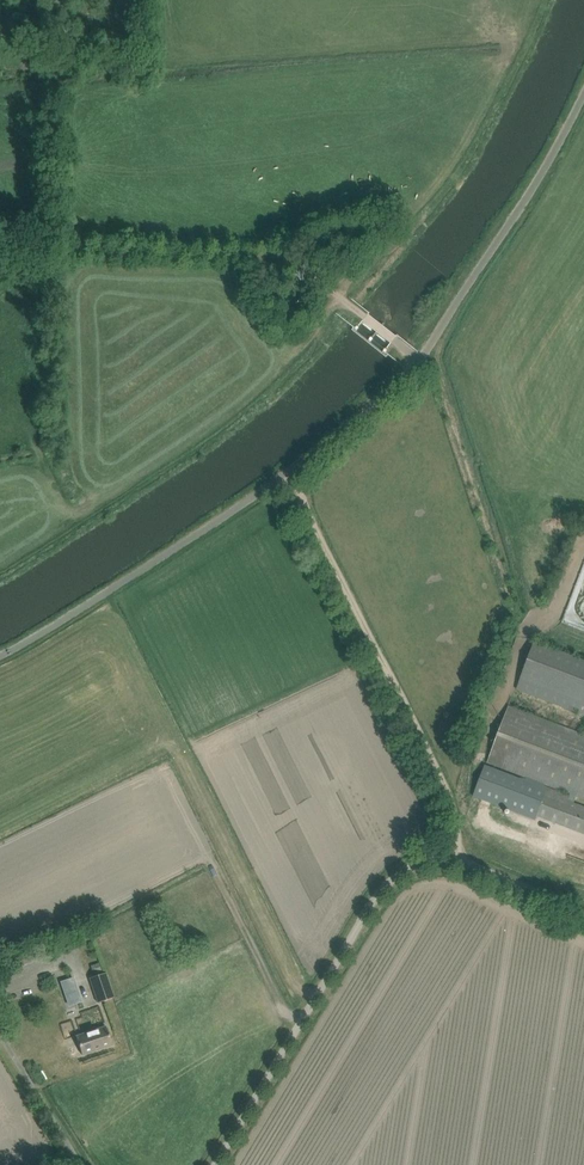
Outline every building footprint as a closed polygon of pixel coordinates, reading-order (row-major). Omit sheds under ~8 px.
[(535,641),(516,689),(583,715),(583,660),(535,641)] [(583,834),(583,806),(574,802),(576,796),(583,799),(583,734),(508,705),(487,763),(473,796),(536,820),(537,816),(583,834)] [(105,973),(90,978),(98,1003),(114,998),(105,973)] [(106,1026),(76,1036),(82,1055),(112,1045),(106,1026)]
